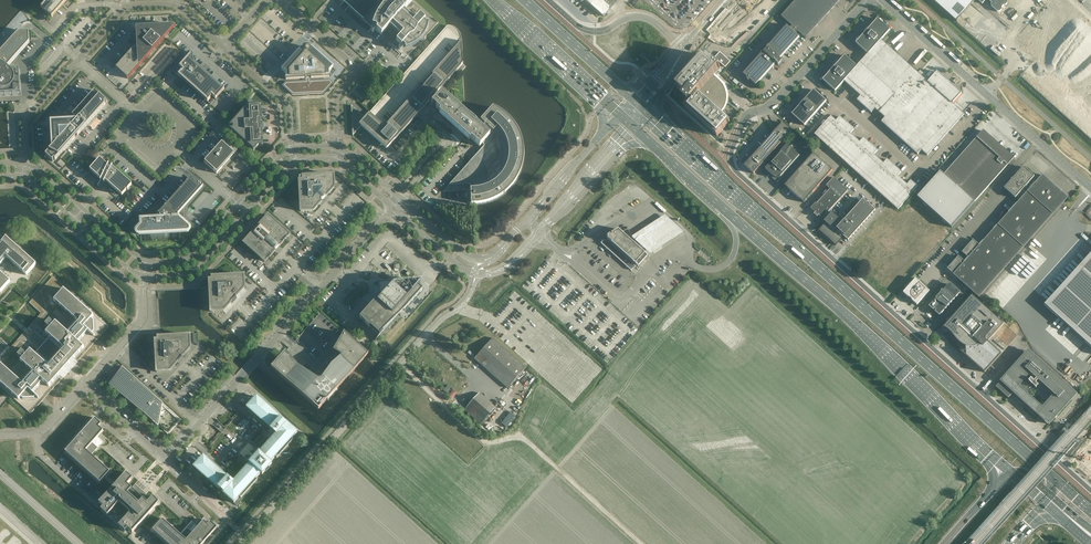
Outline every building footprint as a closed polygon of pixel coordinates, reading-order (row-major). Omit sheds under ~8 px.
[(39,6),(43,9),(43,10),(45,13),(48,16),(49,15),(52,17),(67,0),(44,0),(39,6)] [(381,35),(392,23),(403,32),(396,40),(401,45),(402,44),(404,46),(405,48),(406,48),(409,47),(412,46),(415,44),(417,43),(418,42),(420,40),(422,38),(423,36),(425,33),(426,31),(427,28),(428,26),(428,22),(426,22),(424,20),(425,19),(419,14),(412,22),(401,12),(412,0),(342,0),(381,35)] [(603,17),(618,0),(585,0),(603,17)] [(840,0),(796,0),(781,16),(792,26),(790,29),(787,26),(783,30),(780,34),(776,38),(772,42),(769,46),(765,50),(762,54),(758,58),(754,62),(751,66),(747,70),(744,74),(748,78),(747,79),(749,81),(750,80),(756,85),(760,81),(763,77),(767,73),(771,69),(774,65),(776,63),(779,65),(780,64),(782,61),(780,59),(781,57),(785,53),(789,49),(792,45),(796,41),(800,37),(796,34),(798,32),(806,38),(840,0)] [(949,14),(957,21),(961,16),(972,4),(976,0),(933,0),(949,14)] [(992,3),(991,4),(991,6),(998,12),(1000,12),(1002,10),(1002,8),(1004,6),(1006,6),(1007,3),(1007,1),(1006,0),(989,0),(992,3)] [(1016,40),(1025,48),(1030,52),(1090,107),(1090,24),(1065,0),(1052,0),(1016,40)] [(844,56),(832,70),(822,80),(835,92),(844,82),(860,96),(857,100),(871,113),(875,109),(885,118),(881,122),(918,155),(921,151),(927,156),(938,144),(964,115),(952,104),(961,94),(937,72),(927,82),(881,41),(890,30),(877,19),(855,44),(867,54),(857,67),(844,56)] [(176,25),(140,27),(136,27),(137,44),(115,68),(128,79),(176,25)] [(434,95),(462,64),(461,39),(460,36),(459,33),(458,31),(455,29),(453,27),(450,26),(447,26),(365,117),(351,105),(353,136),(361,126),(375,134),(377,132),(390,144),(432,98),(434,100),(431,103),(440,111),(439,113),(469,140),(470,139),(479,147),(482,143),(484,145),(443,191),(470,190),(471,204),(476,204),(479,204),(483,203),(491,201),(495,199),(497,198),(503,195),(505,192),(507,190),(509,189),(510,187),(512,185),(514,183),(515,182),(516,179),(517,177),(518,176),(519,173),(520,171),(521,169),(521,167),(522,165),(523,160),(523,155),(523,149),(522,144),(521,139),(519,133),(517,128),(514,124),(512,121),(509,118),(506,115),(501,111),(493,106),(477,124),(465,114),(459,108),(441,92),(437,97),(434,95)] [(0,53),(0,96),(21,95),(20,70),(11,70),(7,67),(29,42),(29,32),(24,32),(18,32),(0,53)] [(301,49),(281,70),(286,74),(286,80),(304,79),(304,77),(306,77),(306,82),(286,83),(283,86),(293,94),(324,93),(332,83),(330,80),(309,81),(309,77),(311,77),(311,78),(329,77),(329,72),(333,67),(311,48),(310,49),(302,50),(301,49)] [(202,70),(194,62),(192,52),(188,57),(185,54),(184,54),(188,57),(179,67),(183,70),(182,71),(182,70),(178,74),(175,71),(174,72),(210,104),(210,103),(208,101),(211,97),(211,96),(211,95),(215,99),(224,89),(204,71),(205,70),(203,69),(202,70)] [(725,67),(731,62),(720,52),(715,58),(725,67)] [(687,96),(684,99),(688,103),(685,107),(717,136),(730,122),(720,113),(723,110),(725,107),(726,104),(727,102),(727,100),(727,98),(727,96),(727,94),(726,92),(726,90),(721,90),(721,89),(721,88),(722,88),(722,87),(722,86),(722,85),(721,85),(721,84),(720,84),(719,83),(718,81),(718,80),(718,79),(717,79),(717,78),(716,77),(715,77),(714,76),(718,71),(719,71),(718,70),(719,69),(720,69),(721,69),(706,55),(706,56),(677,88),(687,96)] [(390,72),(393,74),(395,77),(400,71),(395,66),(390,72)] [(814,90),(810,94),(806,98),(803,102),(799,106),(796,110),(792,114),(805,126),(808,122),(812,118),(816,114),(819,110),(823,106),(826,102),(814,90)] [(50,121),(51,130),(52,147),(45,155),(53,161),(52,160),(54,159),(55,160),(75,138),(75,137),(74,138),(72,135),(75,132),(77,135),(105,104),(104,103),(105,101),(106,102),(94,91),(72,116),(77,120),(76,121),(76,120),(50,121)] [(258,145),(263,145),(262,128),(261,128),(260,122),(262,122),(261,105),(256,106),(251,101),(232,122),(232,123),(233,131),(232,131),(254,150),(258,145)] [(814,135),(819,139),(898,210),(918,187),(911,181),(907,185),(898,176),(901,172),(887,159),(883,163),(874,155),(878,151),(863,138),(860,142),(850,134),(854,130),(840,117),(836,121),(831,116),(814,135)] [(772,153),(792,131),(783,123),(749,160),(750,161),(747,165),(750,167),(748,169),(754,174),(770,156),(774,159),(776,157),(772,153)] [(975,202),(1013,160),(982,131),(943,174),(941,172),(918,197),(952,228),(975,202)] [(224,139),(204,162),(217,173),(222,167),(221,165),(224,161),(228,161),(231,159),(233,158),(236,155),(234,154),(237,150),(224,139)] [(766,169),(775,177),(776,178),(777,178),(778,178),(780,178),(781,177),(800,156),(787,145),(776,157),(774,159),(766,169)] [(833,171),(814,153),(785,186),(804,202),(833,171)] [(107,165),(105,164),(100,158),(90,169),(97,176),(101,179),(100,180),(103,182),(104,180),(121,196),(131,185),(112,167),(112,165),(109,163),(107,165)] [(1015,198),(1016,198),(1019,201),(1017,203),(983,241),(1009,264),(1062,203),(1067,198),(1042,175),(1029,189),(1026,186),(1034,177),(1023,167),(1004,189),(1015,198)] [(299,177),(301,211),(313,211),(334,187),(333,175),(299,177)] [(826,186),(830,189),(812,208),(816,212),(814,214),(817,217),(819,215),(823,218),(841,199),(848,191),(834,178),(826,186)] [(200,188),(190,179),(165,206),(158,200),(144,215),(144,220),(141,220),(141,227),(138,231),(137,232),(138,233),(138,234),(139,234),(185,231),(185,225),(178,218),(178,213),(200,188)] [(863,199),(859,203),(843,222),(832,212),(824,222),(826,223),(819,230),(836,246),(844,237),(848,241),(876,211),(863,199)] [(243,242),(261,258),(265,262),(290,234),(268,215),(243,242)] [(667,216),(630,239),(650,256),(686,233),(667,216)] [(606,238),(607,239),(608,239),(603,245),(631,270),(636,264),(638,266),(647,256),(641,250),(640,251),(636,245),(633,242),(632,242),(617,229),(606,236),(606,237),(606,238)] [(13,288),(25,299),(49,272),(8,235),(6,237),(36,264),(26,275),(7,258),(0,266),(0,272),(10,281),(0,292),(0,302),(13,288)] [(7,258),(26,275),(36,264),(6,237),(3,240),(1,238),(0,238),(0,266),(7,258)] [(1009,264),(983,241),(979,246),(973,240),(962,253),(968,258),(994,281),(1009,264)] [(1021,282),(1024,284),(1046,258),(1032,246),(1007,276),(1009,278),(1012,275),(1021,282)] [(1044,305),(1090,347),(1090,253),(1044,305)] [(968,258),(965,262),(958,256),(947,269),(954,275),(979,297),(994,281),(968,258)] [(0,292),(10,281),(0,272),(0,292)] [(211,312),(212,312),(223,311),(228,306),(227,306),(231,302),(232,302),(231,301),(233,300),(234,299),(235,298),(236,296),(236,297),(236,296),(240,292),(244,288),(244,275),(212,277),(212,279),(211,280),(209,280),(211,312)] [(31,414),(109,326),(53,276),(29,302),(41,313),(10,347),(0,338),(0,386),(31,414)] [(917,305),(930,291),(916,279),(903,293),(909,297),(908,298),(911,301),(912,300),(917,305)] [(372,304),(359,317),(369,327),(370,327),(379,335),(399,313),(398,311),(401,307),(404,310),(422,290),(411,280),(392,281),(393,283),(380,284),(381,296),(379,296),(379,300),(374,306),(372,304)] [(941,315),(959,294),(949,284),(930,305),(941,315)] [(988,342),(1004,324),(972,296),(944,327),(943,327),(945,328),(948,331),(944,336),(985,372),(1001,354),(988,342)] [(271,367),(280,375),(292,363),(294,366),(296,368),(298,369),(309,377),(311,379),(314,381),(316,383),(318,386),(326,381),(325,380),(326,378),(326,376),(331,369),(334,366),(342,359),(343,357),(343,356),(342,354),(341,353),(340,352),(334,349),(344,333),(321,312),(271,367)] [(531,325),(531,324),(522,325),(523,335),(528,334),(527,332),(531,332),(531,325)] [(348,332),(359,342),(361,339),(351,330),(348,332)] [(292,363),(280,375),(280,376),(318,410),(368,355),(344,333),(334,349),(340,352),(341,353),(342,354),(343,356),(343,357),(342,359),(334,366),(331,369),(326,376),(326,378),(325,380),(326,381),(318,386),(316,383),(314,381),(311,379),(309,377),(298,369),(296,368),(294,366),(292,363)] [(190,335),(158,337),(158,339),(157,340),(155,340),(157,372),(169,371),(174,367),(173,366),(177,362),(178,362),(177,362),(179,360),(181,359),(182,357),(182,356),(185,352),(186,353),(190,348),(190,335)] [(507,388),(526,368),(493,338),(474,359),(507,388)] [(1030,361),(1024,356),(1009,372),(1008,372),(1008,373),(1007,374),(1007,375),(996,387),(1008,398),(1014,392),(1029,395),(1028,400),(1028,401),(1030,391),(1034,386),(1036,388),(1039,386),(1036,383),(1038,382),(1053,395),(1037,413),(1049,424),(1055,418),(1056,418),(1057,417),(1057,416),(1057,415),(1076,394),(1034,356),(1030,361)] [(115,386),(123,374),(129,380),(130,378),(127,375),(128,374),(127,373),(128,372),(124,368),(111,382),(115,386)] [(129,380),(123,374),(115,386),(121,391),(128,397),(129,397),(136,404),(137,404),(143,409),(144,409),(151,416),(160,404),(139,384),(140,383),(129,373),(128,374),(127,375),(130,378),(129,380)] [(181,421),(139,384),(160,404),(151,416),(144,409),(143,409),(137,404),(136,404),(129,397),(128,397),(121,391),(169,434),(181,421)] [(465,409),(465,410),(481,424),(496,408),(479,393),(465,409)] [(275,434),(259,453),(258,452),(255,455),(256,456),(254,458),(253,460),(252,459),(249,463),(233,481),(227,476),(227,477),(224,475),(226,473),(207,457),(206,458),(203,455),(193,466),(218,488),(223,493),(234,503),(239,497),(241,498),(257,480),(256,479),(261,473),(262,474),(272,464),(270,462),(275,457),(277,458),(293,440),(291,439),(297,433),(286,423),(285,423),(280,418),(281,418),(256,396),(246,407),(249,410),(248,411),(266,428),(268,426),(270,429),(275,434)] [(508,427),(515,415),(510,411),(502,424),(508,427)] [(126,472),(115,485),(105,476),(110,471),(91,455),(98,447),(93,442),(103,431),(99,426),(101,424),(95,418),(65,451),(100,482),(104,477),(114,486),(105,496),(99,503),(103,507),(101,510),(125,531),(128,529),(132,532),(138,526),(159,502),(153,496),(147,502),(127,484),(133,478),(126,472)] [(218,420),(214,423),(219,429),(223,425),(218,420)] [(275,457),(270,462),(272,464),(262,474),(261,473),(256,479),(257,480),(241,498),(239,497),(234,503),(237,505),(258,481),(300,435),(297,433),(291,439),(293,440),(277,458),(275,457)] [(1075,462),(1090,476),(1090,443),(1075,462)] [(152,529),(169,543),(202,543),(217,527),(210,521),(208,524),(203,520),(193,532),(187,527),(180,535),(162,518),(152,529)]
